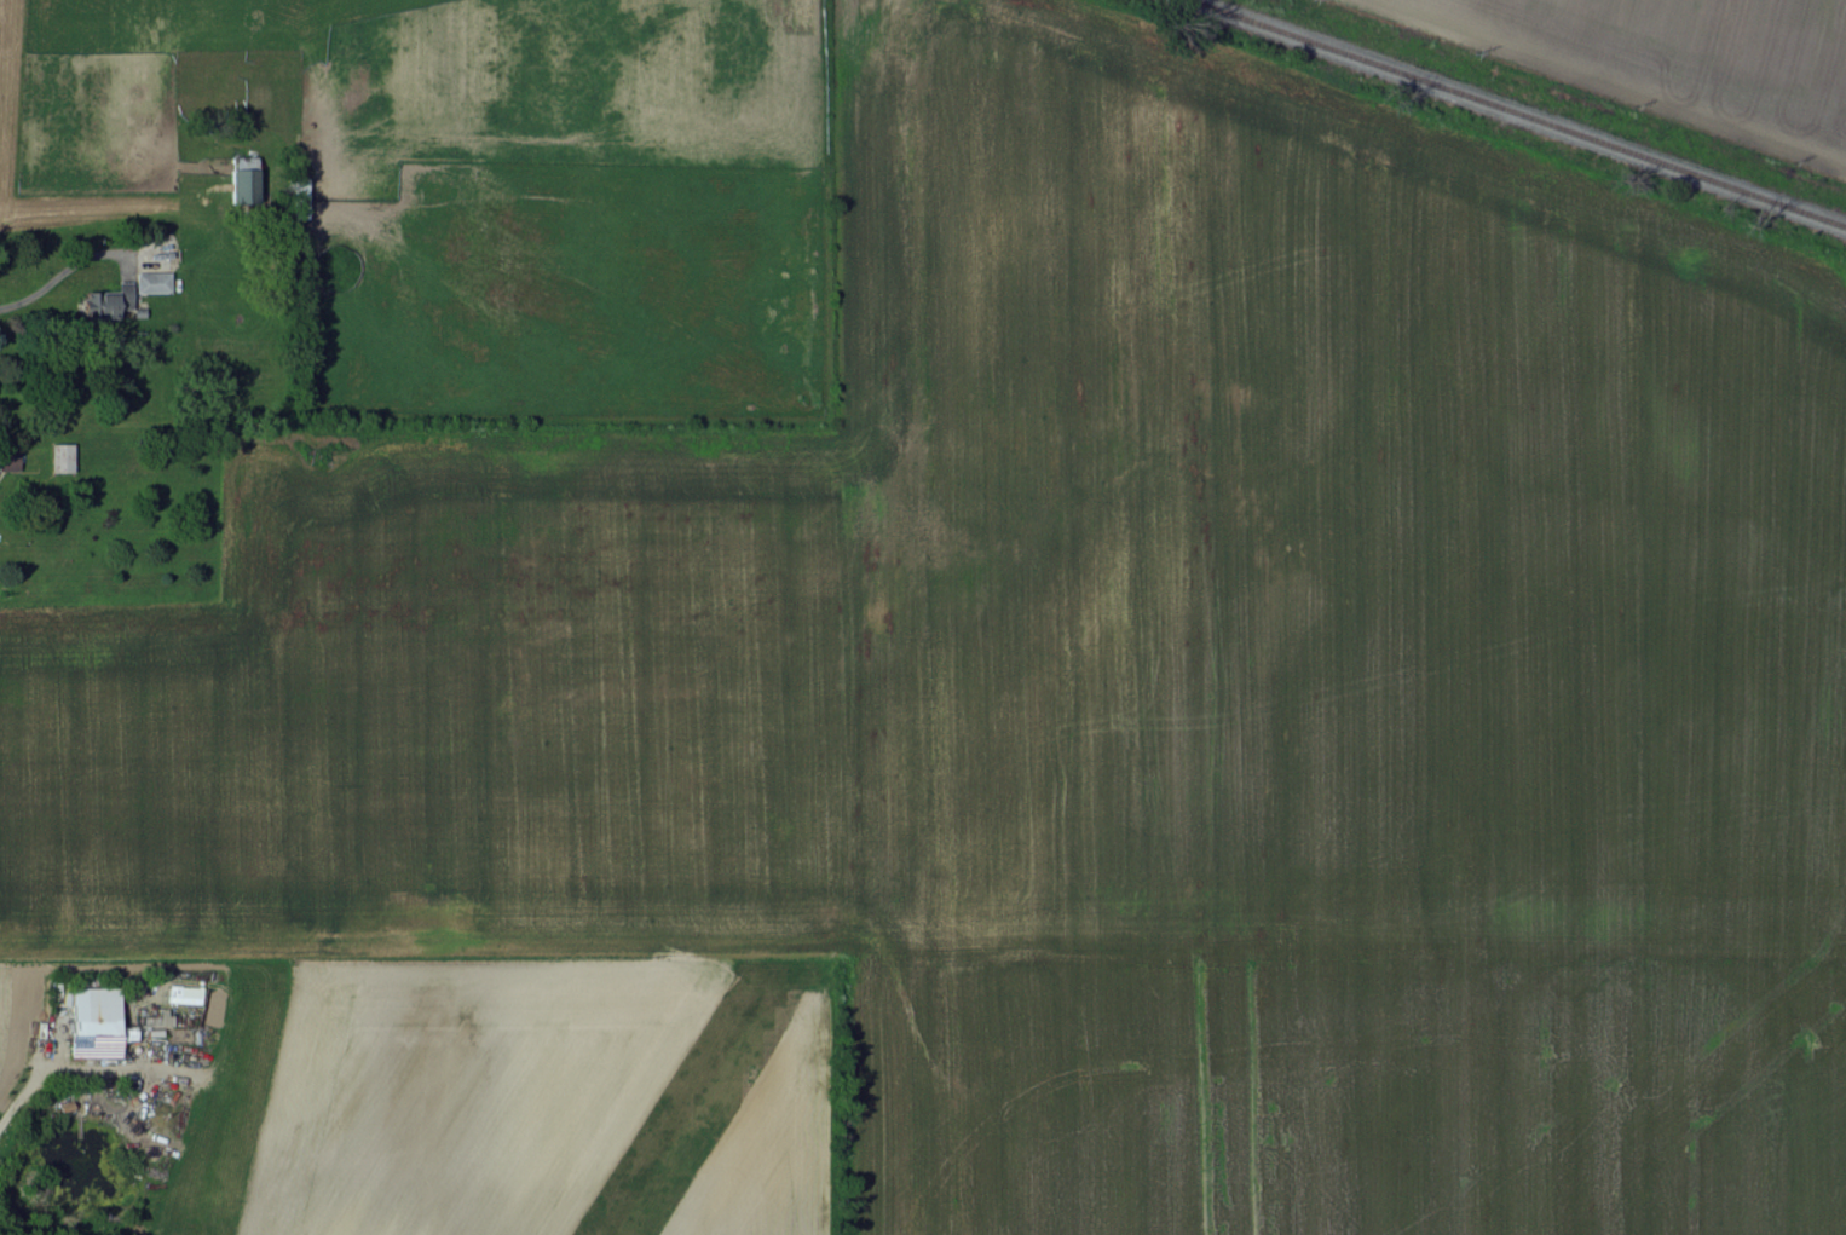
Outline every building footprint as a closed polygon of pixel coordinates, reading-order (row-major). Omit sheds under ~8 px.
[(247,168),(230,168),(231,200),(248,200),(247,168)] [(91,290),(91,316),(116,316),(116,308),(130,308),(130,281),(116,281),(116,291),(91,290)] [(19,469),(18,450),(0,451),(0,469),(19,469)] [(169,1002),(202,1003),(202,986),(169,985),(169,1002)] [(119,1056),(121,989),(71,988),(70,1055),(119,1056)]
